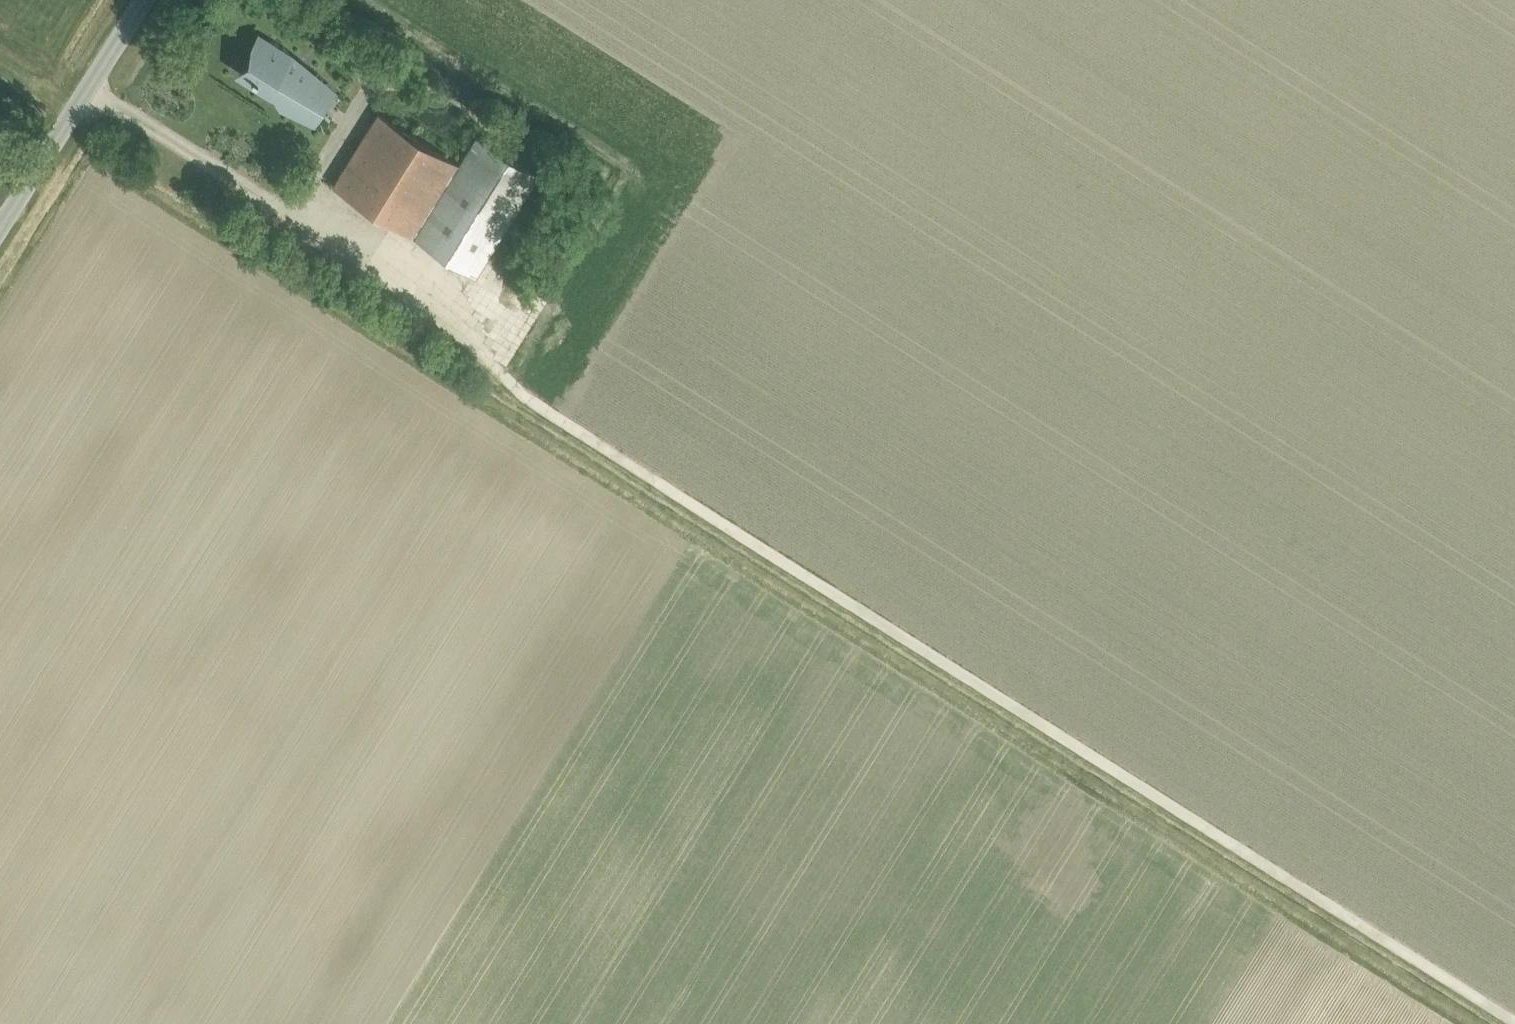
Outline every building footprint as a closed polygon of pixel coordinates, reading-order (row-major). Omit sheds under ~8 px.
[(245,33),(233,50),(256,65),(259,61),(283,76),(279,83),(302,93),(318,68),(298,52),(297,54),(273,39),(275,36),(255,23),(248,35),(245,33)] [(333,185),(414,236),(458,166),(377,115),(333,185)] [(538,176),(476,138),(458,166),(414,236),(475,275),(538,176)]
